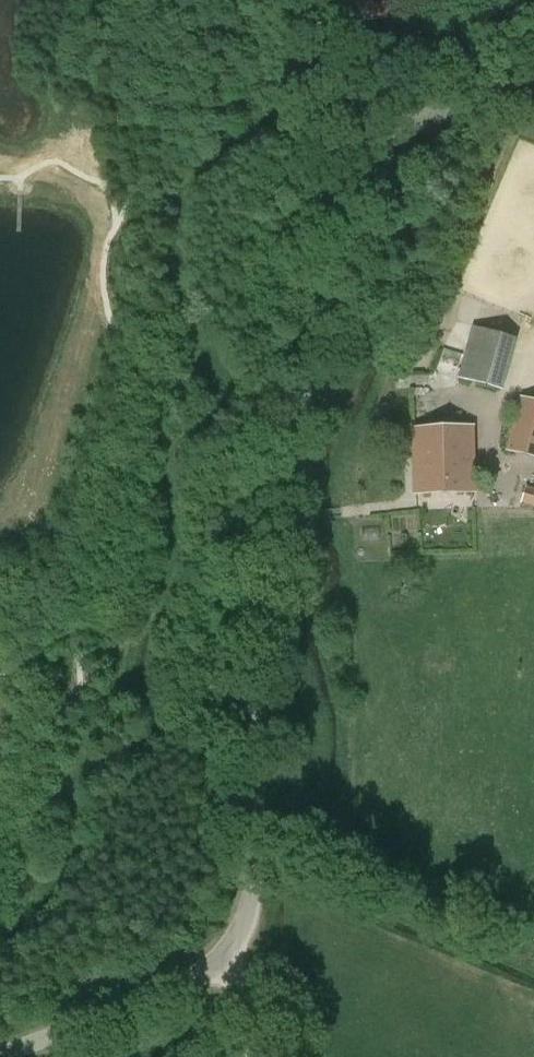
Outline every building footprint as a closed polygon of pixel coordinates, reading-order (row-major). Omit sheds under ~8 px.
[(336,28),(389,17),(386,0),(330,0),(336,28)] [(458,377),(502,390),(518,339),(473,326),(458,377)] [(508,450),(533,456),(533,399),(522,396),(508,450)] [(473,492),(471,427),(415,428),(417,493),(473,492)]
